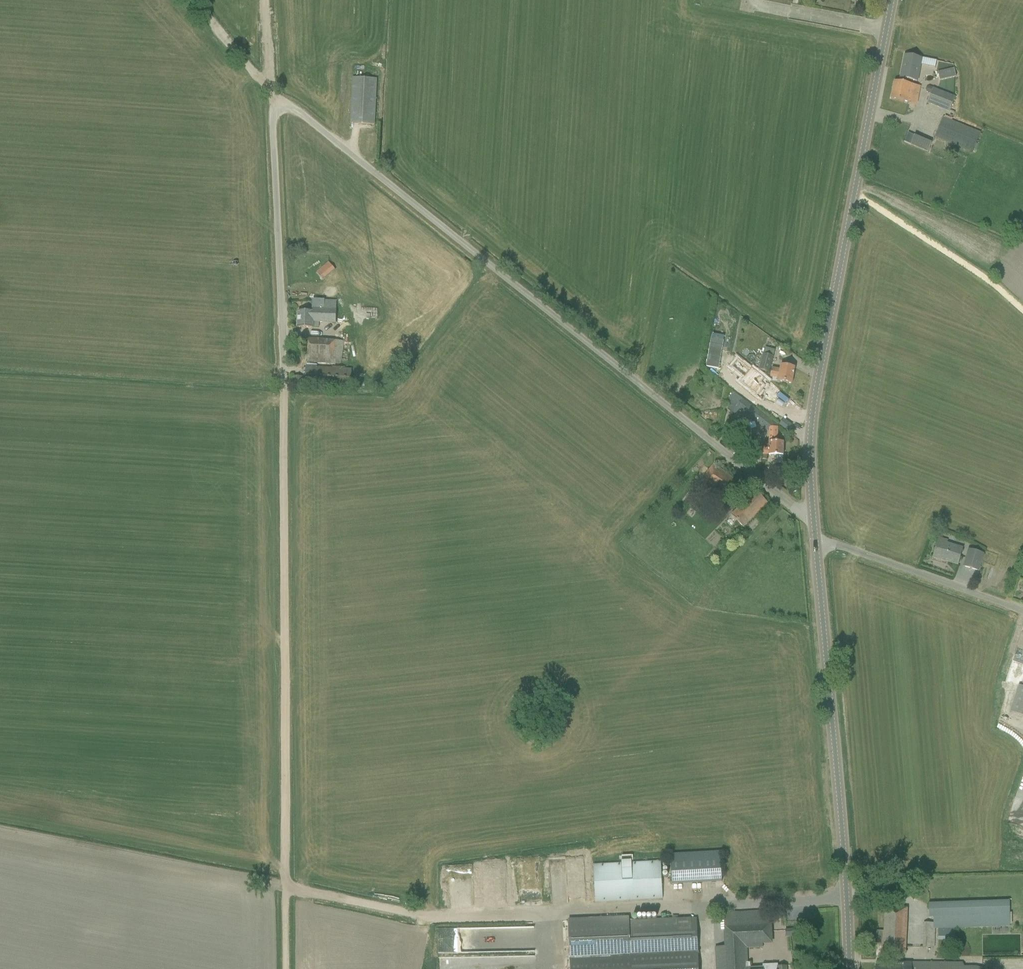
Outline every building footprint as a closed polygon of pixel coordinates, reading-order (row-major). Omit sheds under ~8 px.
[(917,82),(920,64),(921,58),(904,55),(903,61),(900,79),(917,82)] [(954,68),(940,71),(938,72),(940,80),(956,77),(954,68)] [(352,78),(351,114),(350,124),(374,125),(376,79),(352,78)] [(891,99),(901,101),(916,104),(920,87),(894,82),(891,99)] [(927,92),(930,94),(927,103),(949,112),(955,97),(929,87),(926,88),(925,90),(927,92)] [(943,118),(935,138),(972,153),(980,133),(953,122),(950,120),(943,118)] [(910,145),(927,152),(931,143),(914,136),(910,145)] [(329,263),(316,273),(322,281),(335,270),(329,263)] [(297,328),(307,328),(318,328),(319,323),(336,324),(336,301),(313,300),(313,312),(298,312),(297,328)] [(306,362),(316,362),(341,364),(343,341),(307,339),(306,362)] [(765,349),(759,370),(769,372),(775,351),(765,349)] [(735,372),(740,376),(748,365),(739,358),(733,365),(738,368),(735,372)] [(772,367),(771,368),(770,377),(778,379),(778,381),(792,384),(795,368),(781,366),(780,369),(772,367)] [(304,385),(314,386),(349,388),(350,370),(306,367),(304,385)] [(751,369),(747,375),(740,383),(757,396),(764,387),(760,383),(764,379),(751,369)] [(301,388),(302,377),(294,377),(293,387),(301,388)] [(731,405),(727,410),(735,415),(739,410),(769,432),(769,441),(777,442),(778,425),(734,393),(728,402),(731,405)] [(761,448),(761,455),(761,459),(767,459),(767,456),(775,456),(774,464),(783,464),(783,456),(783,442),(777,442),(769,441),(764,441),(763,448),(761,448)] [(713,465),(707,473),(702,480),(727,498),(738,483),(713,465)] [(731,516),(743,528),(767,503),(756,491),(731,516)] [(939,539),(936,548),(933,558),(946,562),(947,560),(958,563),(962,550),(946,545),(947,541),(939,539)] [(983,554),(968,549),(963,567),(978,571),(983,554)] [(1018,685),(1010,711),(1022,715),(1022,687),(1018,685)] [(670,854),(672,885),(722,883),(720,852),(670,854)] [(660,861),(593,865),(595,903),(663,899),(660,861)] [(1009,901),(928,904),(929,917),(935,917),(935,929),(955,929),(1010,927),(1009,901)] [(883,952),(893,953),(900,953),(901,945),(905,945),(907,909),(885,908),(883,952)] [(763,968),(750,968),(750,963),(745,963),(744,949),(763,948),(762,944),(765,944),(764,937),(772,937),(771,920),(744,921),(743,912),(725,913),(725,923),(726,939),(726,947),(715,947),(717,968),(763,968)] [(629,922),(629,918),(568,920),(570,968),(698,968),(697,919),(629,922)] [(487,958),(432,958),(432,968),(487,968),(487,958)]
